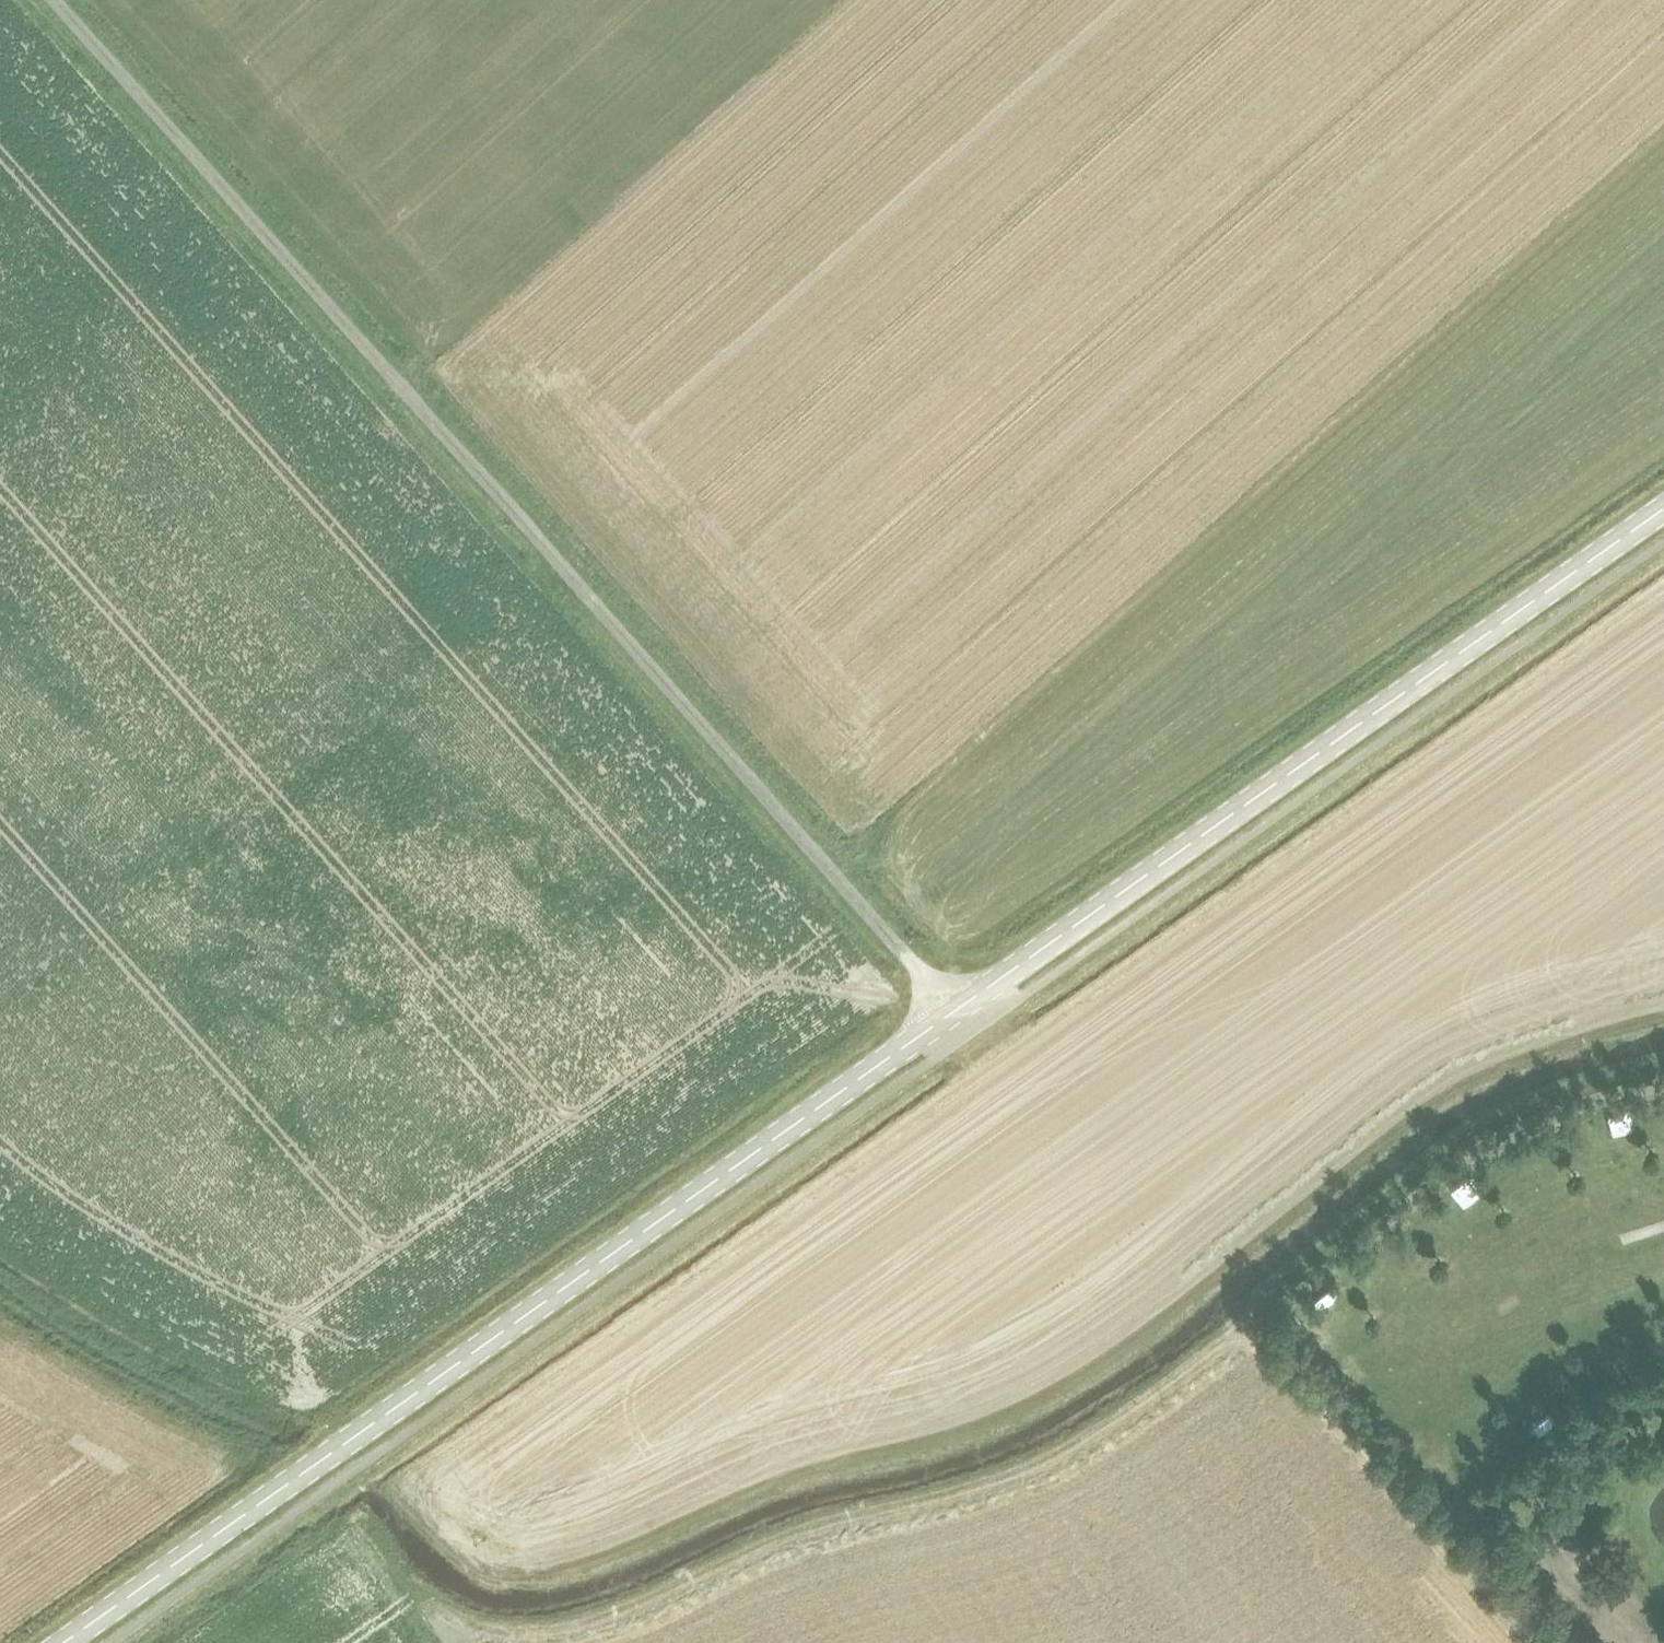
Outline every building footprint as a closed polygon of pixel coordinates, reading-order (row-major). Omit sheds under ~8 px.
[(1653,1111),(1663,1111),(1663,1094),(1652,1094),(1653,1111)] [(1493,1163),(1501,1173),(1513,1163),(1505,1153),(1493,1163)]
